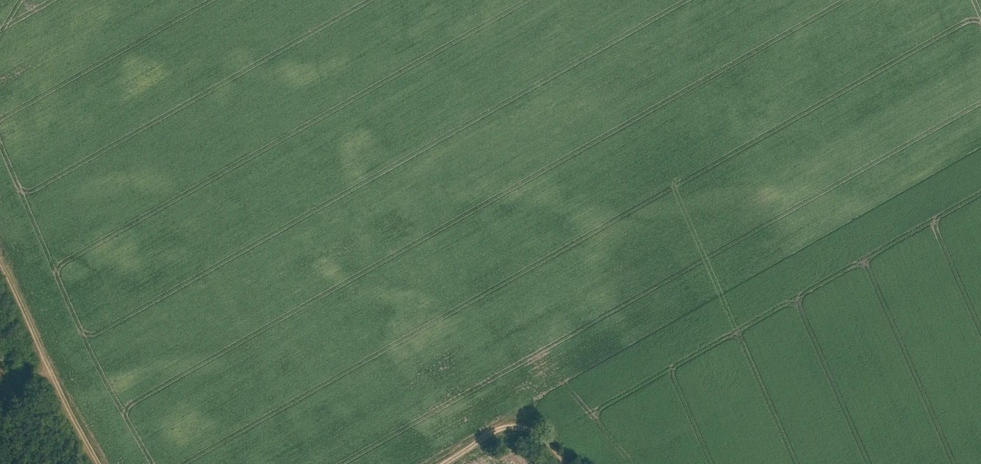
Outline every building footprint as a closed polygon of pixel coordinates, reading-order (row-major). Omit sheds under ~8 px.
[(655,341),(649,343),(651,349),(657,346),(655,341)]
